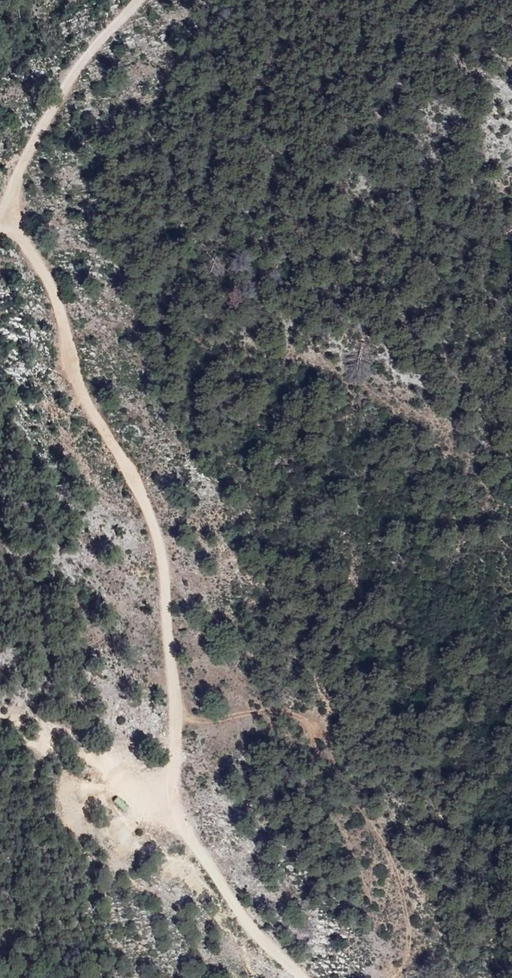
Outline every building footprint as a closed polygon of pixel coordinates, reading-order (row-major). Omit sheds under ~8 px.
[(138,530),(132,510),(125,512),(131,532),(138,530)] [(125,811),(130,805),(118,795),(113,800),(125,811)]
